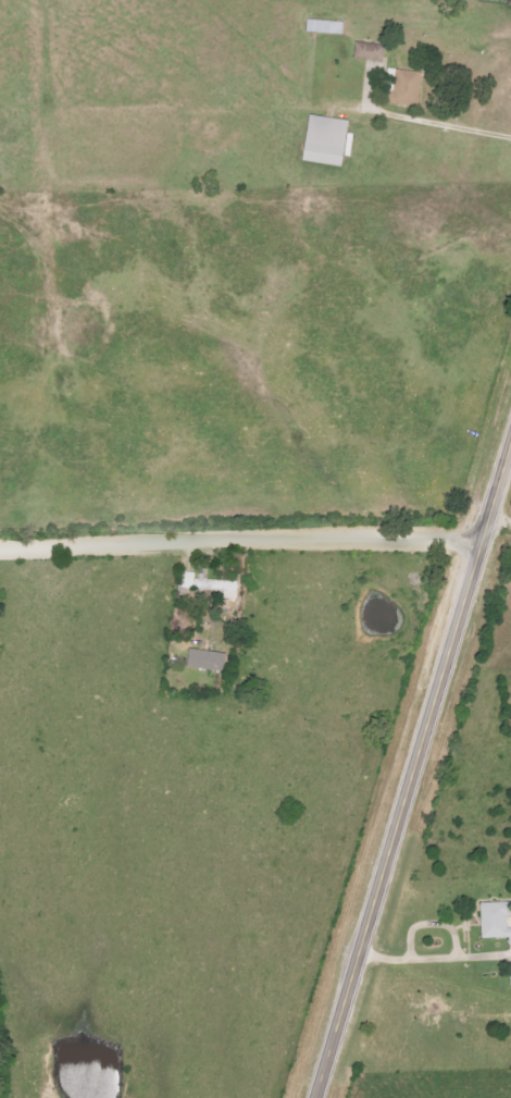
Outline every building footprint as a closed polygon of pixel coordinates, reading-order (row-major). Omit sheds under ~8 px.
[(342,34),(342,21),(306,20),(306,33),(342,34)] [(382,62),(384,45),(355,42),(353,58),(382,62)] [(421,73),(395,70),(393,92),(388,91),(386,103),(417,107),(421,73)] [(342,167),(348,120),(306,116),(301,162),(342,167)] [(222,593),(222,601),(236,602),(237,582),(205,581),(205,574),(195,574),(179,573),(178,590),(222,593)] [(223,673),(226,655),(188,649),(185,667),(223,673)] [(507,939),(507,946),(510,946),(510,930),(509,930),(508,903),(479,904),(480,939),(507,939)]
